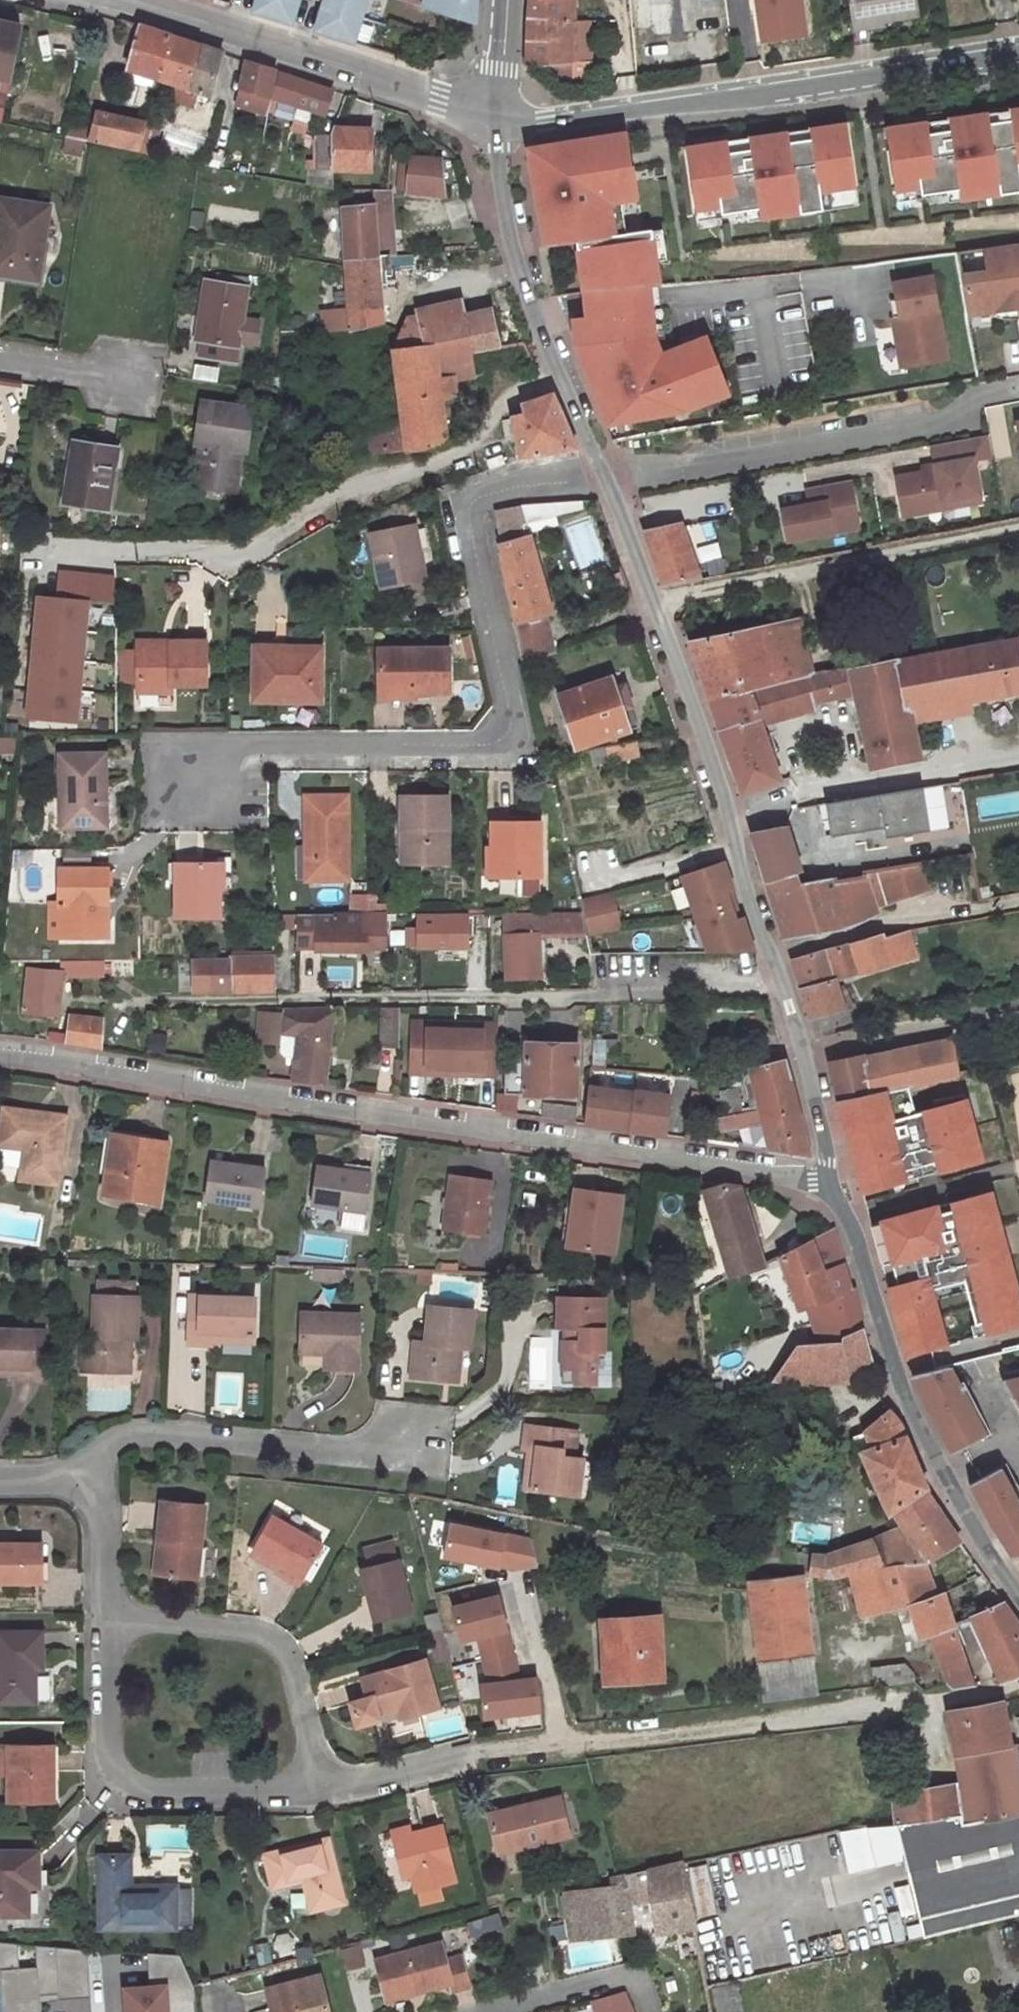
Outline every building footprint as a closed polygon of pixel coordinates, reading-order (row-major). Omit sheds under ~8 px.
[(252,14),(289,26),(298,0),(256,0),(252,14)] [(323,5),(322,6),(329,9),(328,14),(320,11),(313,33),(352,46),(366,0),(308,0),(323,5)] [(470,26),(470,25),(472,16),(474,0),(421,0),(420,10),(470,26)] [(527,66),(570,63),(568,0),(528,0),(527,10),(526,38),(527,66)] [(625,31),(646,29),(643,0),(622,0),(625,31)] [(677,33),(673,0),(643,0),(646,29),(647,36),(677,33)] [(757,13),(764,12),(769,43),(803,38),(798,0),(755,0),(757,13)] [(850,20),(879,16),(880,22),(914,17),(912,0),(847,0),(850,20)] [(769,43),(764,12),(757,13),(761,44),(769,43)] [(850,20),(852,31),(881,27),(880,22),(879,16),(850,20)] [(21,23),(0,18),(0,117),(21,23)] [(128,23),(124,41),(133,43),(127,70),(157,81),(168,36),(128,23)] [(157,81),(186,90),(197,46),(168,36),(157,81)] [(209,98),(221,54),(197,46),(186,90),(209,98)] [(243,62),(240,90),(270,99),(273,72),(243,62)] [(297,112),(312,116),(316,104),(327,106),(331,90),(283,75),(279,92),(300,98),(297,112)] [(238,104),(269,113),(270,99),(240,90),(238,104)] [(883,130),(895,210),(1018,192),(1018,109),(883,130)] [(145,124),(94,113),(91,129),(87,144),(137,154),(145,124)] [(91,129),(67,124),(63,139),(87,144),(91,129)] [(859,204),(846,124),(685,150),(698,230),(859,204)] [(371,172),(372,128),(333,126),(330,135),(333,170),(371,172)] [(607,236),(602,204),(633,199),(623,134),(526,149),(542,246),(607,236)] [(307,168),(306,183),(334,189),(333,170),(330,135),(316,135),(315,168),(307,168)] [(399,190),(408,190),(411,159),(402,158),(399,190)] [(443,162),(411,159),(408,190),(440,193),(443,162)] [(395,256),(391,191),(372,191),(374,205),(341,207),(345,261),(395,256)] [(54,212),(6,201),(0,229),(0,275),(41,283),(54,212)] [(966,318),(1018,310),(1018,242),(953,250),(966,318)] [(656,286),(649,247),(578,256),(584,306),(586,323),(571,324),(573,352),(604,428),(684,416),(726,399),(704,343),(658,359),(651,336),(646,300),(645,288),(656,286)] [(345,261),(347,291),(381,288),(380,277),(392,276),(392,270),(412,268),(411,255),(395,256),(345,261)] [(901,343),(905,369),(944,361),(928,276),(892,282),(895,299),(898,316),(891,317),(896,343),(901,343)] [(234,362),(248,292),(206,284),(199,318),(206,319),(198,355),(234,362)] [(348,311),(382,308),(381,294),(381,288),(347,291),(348,311)] [(465,313),(462,299),(417,309),(418,316),(426,345),(435,343),(469,336),(471,335),(465,313)] [(895,299),(888,300),(891,317),(898,316),(895,299)] [(382,308),(348,311),(349,332),(384,324),(382,308)] [(500,347),(491,308),(465,313),(471,335),(474,352),(500,347)] [(346,309),(320,311),(322,331),(348,329),(346,309)] [(391,351),(426,345),(418,316),(408,318),(391,351)] [(440,381),(453,380),(474,377),(471,352),(469,336),(435,343),(440,381)] [(391,351),(401,424),(404,451),(448,446),(442,397),(455,395),(453,380),(440,381),(435,343),(426,345),(391,351)] [(896,343),(900,370),(905,369),(901,343),(896,343)] [(508,416),(515,459),(574,449),(550,397),(519,405),(521,414),(508,416)] [(242,454),(247,413),(198,407),(192,448),(198,448),(192,491),(232,496),(236,454),(242,454)] [(404,451),(401,424),(361,429),(362,456),(404,451)] [(936,473),(897,480),(904,518),(945,510),(943,502),(979,496),(973,462),(993,458),(988,437),(932,448),(936,473)] [(101,514),(112,450),(73,444),(67,478),(63,477),(58,506),(101,514)] [(806,507),(779,512),(784,543),(830,535),(827,520),(854,516),(848,483),(803,490),(806,507)] [(943,502),(945,510),(981,504),(979,496),(943,502)] [(551,616),(525,526),(580,509),(578,503),(527,506),(491,513),(518,623),(515,624),(525,665),(558,653),(548,616),(551,616)] [(827,520),(830,535),(856,530),(854,516),(827,520)] [(663,584),(698,577),(679,525),(644,532),(663,584)] [(423,584),(411,530),(369,539),(380,594),(423,584)] [(57,598),(89,602),(113,604),(113,576),(60,571),(57,598)] [(76,721),(89,602),(57,598),(39,596),(26,716),(76,721)] [(811,676),(801,621),(687,642),(707,695),(749,688),(807,677),(811,676)] [(1018,688),(1018,643),(1018,637),(961,648),(969,698),(1018,688)] [(137,695),(172,695),(172,688),(205,687),(205,644),(170,645),(170,652),(138,652),(137,695)] [(900,659),(909,710),(969,698),(961,648),(900,659)] [(253,702),(319,702),(319,657),(275,656),(275,649),(254,649),(253,702)] [(447,695),(447,653),(377,653),(376,702),(412,701),(412,696),(447,695)] [(869,764),(918,755),(909,710),(900,659),(811,676),(807,677),(814,706),(857,696),(869,764)] [(760,716),(814,706),(807,677),(749,688),(760,716)] [(628,707),(618,678),(559,699),(577,750),(627,731),(620,710),(628,707)] [(742,791),(781,776),(770,745),(779,741),(772,722),(763,725),(760,716),(749,688),(707,695),(742,791)] [(628,707),(620,710),(627,731),(635,729),(628,707)] [(609,764),(639,758),(636,744),(606,750),(609,764)] [(104,829),(104,757),(59,757),(59,830),(104,829)] [(944,785),(927,788),(934,829),(951,826),(944,785)] [(927,788),(832,803),(837,834),(889,826),(890,836),(934,829),(927,788)] [(347,886),(347,803),(308,803),(308,849),(316,849),(316,886),(347,886)] [(447,872),(447,804),(403,804),(403,838),(410,838),(411,872),(447,872)] [(541,877),(541,822),(493,821),(493,846),(501,847),(501,877),(541,877)] [(750,833),(766,887),(803,881),(785,827),(750,833)] [(493,846),(489,846),(489,877),(501,877),(501,847),(493,846)] [(232,889),(233,859),(220,859),(220,866),(178,865),(177,920),(219,920),(219,890),(232,889)] [(881,869),(891,907),(935,893),(925,862),(881,869)] [(724,865),(683,879),(696,920),(730,909),(726,894),(731,892),(733,892),(724,865)] [(55,936),(102,938),(102,916),(96,916),(96,903),(102,902),(102,869),(55,868),(55,902),(55,936)] [(874,875),(881,910),(891,907),(881,869),(871,871),(872,875),(874,875)] [(785,943),(851,929),(843,880),(842,875),(803,881),(766,887),(785,943)] [(843,880),(851,929),(883,917),(881,910),(874,875),(872,875),(843,880)] [(726,894),(730,909),(736,907),(731,892),(726,894)] [(610,897),(580,904),(587,935),(617,928),(610,897)] [(55,902),(45,901),(44,936),(55,936),(55,902)] [(730,909),(735,923),(740,922),(736,907),(730,909)] [(730,909),(696,920),(707,955),(753,955),(742,921),(740,922),(735,923),(730,909)] [(271,947),(294,948),(294,947),(295,915),(272,915),(271,947)] [(337,949),(383,949),(383,915),(295,915),(294,947),(337,948),(337,949)] [(464,915),(419,915),(419,930),(407,930),(408,947),(465,947),(464,915)] [(536,979),(536,936),(558,936),(586,935),(581,915),(502,915),(502,979),(536,979)] [(922,957),(917,930),(891,935),(895,962),(922,957)] [(853,1010),(847,987),(841,988),(838,973),(836,963),(862,957),(864,968),(895,962),(891,935),(791,962),(811,1021),(853,1010)] [(212,992),(269,991),(270,955),(212,956),(212,992)] [(862,957),(836,963),(838,973),(864,968),(862,957)] [(25,1014),(57,1016),(61,975),(109,974),(110,962),(61,962),(61,970),(27,968),(25,1014)] [(296,1041),(294,1083),(329,1088),(333,1008),(283,1009),(281,1039),(296,1041)] [(401,1047),(401,1008),(380,1008),(380,1047),(401,1047)] [(103,1020),(73,1018),(71,1041),(53,1039),(52,1046),(99,1053),(103,1020)] [(429,1026),(414,1026),(413,1076),(429,1076),(429,1071),(456,1071),(456,1032),(429,1032),(429,1026)] [(456,1032),(456,1071),(483,1071),(483,1077),(498,1077),(499,1027),(483,1027),(483,1033),(456,1032)] [(504,1093),(522,1093),(524,1041),(505,1040),(504,1093)] [(524,1041),(522,1093),(578,1094),(579,1042),(524,1041)] [(931,1080),(973,1071),(966,1045),(905,1059),(911,1084),(931,1080)] [(868,1067),(866,1057),(831,1067),(840,1102),(875,1092),(868,1067)] [(758,1073),(753,1074),(761,1109),(799,1100),(788,1059),(757,1067),(758,1073)] [(875,1092),(911,1084),(905,1059),(868,1067),(875,1092)] [(875,1092),(840,1102),(837,1102),(845,1134),(853,1132),(859,1157),(851,1159),(861,1192),(902,1182),(899,1173),(922,1167),(925,1177),(960,1168),(958,1159),(980,1153),(983,1163),(1003,1158),(990,1102),(973,1106),(971,1101),(958,1104),(937,1109),(931,1080),(911,1084),(875,1092)] [(609,1126),(626,1128),(631,1091),(589,1086),(584,1123),(609,1126)] [(742,1113),(737,1088),(723,1090),(728,1116),(742,1113)] [(631,1091),(626,1128),(640,1130),(668,1134),(673,1096),(631,1091)] [(973,1106),(990,1102),(988,1091),(957,1098),(958,1104),(971,1101),(973,1106)] [(518,1112),(518,1095),(498,1094),(498,1109),(518,1112)] [(742,1113),(728,1116),(719,1118),(722,1133),(764,1125),(771,1151),(812,1157),(799,1100),(761,1109),(742,1113)] [(574,1107),(544,1103),(544,1116),(574,1121),(574,1107)] [(63,1118),(1,1110),(0,1117),(0,1146),(23,1149),(18,1180),(54,1184),(63,1118)] [(845,1134),(851,1159),(859,1157),(853,1132),(845,1134)] [(156,1204),(165,1145),(146,1142),(145,1146),(111,1141),(102,1195),(156,1204)] [(958,1159),(960,1168),(983,1163),(980,1153),(958,1159)] [(257,1212),(264,1173),(210,1164),(202,1202),(257,1212)] [(899,1173),(902,1182),(925,1177),(922,1167),(899,1173)] [(362,1237),(370,1178),(317,1169),(311,1207),(338,1211),(335,1234),(362,1237)] [(482,1239),(491,1188),(450,1181),(441,1233),(482,1239)] [(729,1190),(708,1197),(732,1274),(733,1277),(764,1268),(763,1266),(739,1187),(729,1190)] [(613,1257),(621,1201),(575,1194),(572,1213),(566,1250),(613,1257)] [(990,1196),(980,1198),(984,1213),(993,1211),(990,1196)] [(904,1358),(943,1348),(932,1303),(929,1292),(961,1285),(964,1295),(975,1341),(1018,1330),(1018,1315),(1010,1277),(1000,1279),(993,1250),(1002,1248),(993,1211),(984,1213),(980,1198),(934,1210),(936,1217),(914,1222),(912,1215),(871,1225),(881,1267),(889,1266),(894,1288),(887,1290),(904,1358)] [(934,1210),(912,1215),(914,1222),(936,1217),(934,1210)] [(572,1213),(565,1212),(559,1250),(566,1250),(572,1213)] [(782,1258),(812,1348),(843,1344),(842,1339),(834,1295),(851,1290),(842,1265),(823,1271),(822,1267),(841,1261),(831,1232),(782,1258)] [(1000,1279),(1010,1277),(1002,1248),(993,1250),(1000,1279)] [(894,1288),(889,1266),(881,1267),(887,1290),(894,1288)] [(961,1285),(929,1292),(932,1303),(964,1295),(961,1285)] [(851,1290),(834,1295),(842,1339),(861,1329),(854,1289),(851,1290)] [(131,1341),(132,1300),(88,1299),(87,1338),(77,1339),(77,1371),(124,1373),(125,1341),(131,1341)] [(247,1337),(249,1304),(185,1302),(184,1348),(206,1348),(207,1346),(207,1336),(247,1337)] [(602,1358),(604,1305),(559,1303),(557,1334),(563,1334),(562,1372),(575,1373),(574,1388),(593,1388),(595,1358),(602,1358)] [(467,1350),(468,1313),(426,1311),(423,1345),(412,1345),(410,1379),(454,1382),(456,1350),(467,1350)] [(355,1372),(357,1318),(301,1317),(299,1355),(324,1356),(332,1356),(331,1371),(355,1372)] [(798,1349),(776,1379),(792,1382),(806,1384),(818,1385),(842,1384),(853,1381),(874,1372),(861,1329),(842,1339),(843,1344),(812,1348),(798,1349)] [(38,1334),(0,1333),(0,1369),(14,1369),(14,1376),(14,1381),(37,1381),(38,1334)] [(207,1336),(207,1346),(247,1347),(247,1337),(207,1336)] [(332,1356),(324,1356),(322,1371),(331,1371),(332,1356)] [(952,1455),(984,1439),(947,1367),(910,1376),(952,1455)] [(1000,1381),(1018,1413),(1018,1377),(1000,1381)] [(889,1414),(865,1434),(870,1446),(861,1451),(887,1515),(893,1513),(903,1529),(922,1560),(958,1542),(925,1488),(897,1423),(889,1414)] [(574,1430),(524,1425),(522,1448),(525,1448),(534,1449),(530,1488),(576,1493),(580,1458),(571,1458),(574,1430)] [(534,1449),(525,1448),(521,1487),(530,1488),(534,1449)] [(1018,1537),(1018,1502),(1001,1469),(969,1487),(999,1542),(1018,1537)] [(195,1580),(202,1509),(161,1506),(154,1576),(195,1580)] [(320,1546),(271,1519),(253,1552),(301,1579),(320,1546)] [(529,1536),(453,1520),(445,1554),(479,1561),(518,1569),(537,1566),(529,1536)] [(903,1529),(874,1540),(881,1559),(922,1560),(903,1529)] [(999,1542),(1012,1561),(1018,1560),(1018,1537),(999,1542)] [(881,1559),(874,1540),(828,1557),(810,1554),(808,1572),(832,1576),(850,1570),(881,1559)] [(40,1548),(0,1550),(0,1590),(41,1589),(40,1548)] [(412,1620),(398,1566),(396,1567),(392,1552),(364,1560),(367,1575),(361,1577),(375,1631),(412,1620)] [(875,1612),(906,1603),(922,1641),(933,1636),(951,1627),(936,1593),(933,1594),(922,1560),(881,1559),(850,1570),(861,1615),(875,1612)] [(817,1694),(802,1574),(750,1581),(763,1701),(817,1694)] [(461,1641),(477,1637),(506,1630),(497,1597),(457,1607),(453,1608),(461,1641)] [(989,1657),(993,1656),(1000,1681),(1001,1683),(1018,1676),(1018,1628),(1002,1604),(970,1618),(989,1657)] [(663,1681),(660,1614),(601,1617),(604,1684),(663,1681)] [(440,1630),(436,1617),(425,1619),(429,1633),(440,1630)] [(933,1636),(947,1684),(951,1688),(956,1691),(976,1688),(951,1627),(933,1636)] [(506,1630),(477,1637),(483,1660),(512,1652),(506,1630)] [(42,1637),(0,1637),(0,1706),(34,1706),(35,1674),(42,1674),(42,1637)] [(483,1660),(489,1684),(519,1680),(512,1652),(483,1660)] [(872,1668),(875,1687),(913,1682),(912,1670),(906,1663),(872,1668)] [(435,1710),(424,1666),(362,1682),(367,1701),(351,1705),(357,1727),(378,1722),(377,1718),(396,1713),(398,1720),(435,1710)] [(519,1680),(489,1684),(481,1685),(485,1717),(540,1710),(536,1678),(519,1680)] [(949,1713),(957,1757),(1017,1745),(1006,1703),(949,1713)] [(53,1799),(53,1745),(9,1746),(10,1800),(53,1799)] [(957,1757),(960,1781),(964,1815),(965,1823),(1018,1812),(1018,1753),(1017,1745),(957,1757)] [(960,1781),(894,1790),(898,1824),(964,1815),(960,1781)] [(575,1842),(568,1804),(500,1818),(507,1856),(575,1842)] [(1018,1913),(1018,1812),(965,1823),(964,1815),(898,1824),(926,1936),(1018,1913)] [(452,1882),(438,1828),(392,1842),(403,1885),(415,1882),(418,1891),(452,1882)] [(388,1833),(379,1835),(385,1877),(394,1876),(388,1833)] [(343,1907),(326,1841),(264,1857),(271,1891),(301,1883),(310,1916),(343,1907)] [(38,1851),(0,1851),(0,1914),(28,1914),(28,1884),(38,1884),(38,1851)] [(128,1930),(174,1930),(174,1927),(176,1927),(176,1923),(176,1889),(176,1887),(132,1886),(132,1855),(101,1855),(101,1905),(102,1905),(128,1906),(128,1927),(128,1930)] [(562,1898),(570,1943),(596,1939),(630,1933),(623,1904),(649,1899),(657,1933),(691,1929),(679,1867),(617,1879),(608,1881),(609,1887),(562,1898)] [(191,1923),(191,1890),(176,1889),(176,1923),(191,1923)] [(128,1927),(128,1906),(102,1905),(102,1927),(128,1927)] [(446,1960),(441,1942),(377,1959),(388,1999),(450,1983),(452,1990),(468,1985),(460,1956),(446,1960)] [(20,1968),(18,1944),(0,1943),(0,1981),(2,1981),(1,1969),(20,1968)] [(36,1946),(37,1967),(40,2001),(92,1997),(89,1950),(36,1946)] [(361,1963),(357,1946),(344,1950),(348,1966),(361,1963)] [(150,1985),(168,1984),(170,2011),(194,2011),(193,1986),(179,1957),(148,1954),(150,1985)] [(1,1969),(2,1981),(4,2011),(40,2011),(40,2001),(37,1967),(20,1968),(1,1969)] [(274,2011),(330,2011),(321,1974),(268,1988),(274,2011)] [(125,1987),(127,2011),(170,2011),(168,1984),(150,1985),(125,1987)] [(737,1985),(710,1990),(714,2011),(741,2011),(737,1985)] [(614,2011),(632,2011),(624,1995),(608,1999),(614,2011)]
